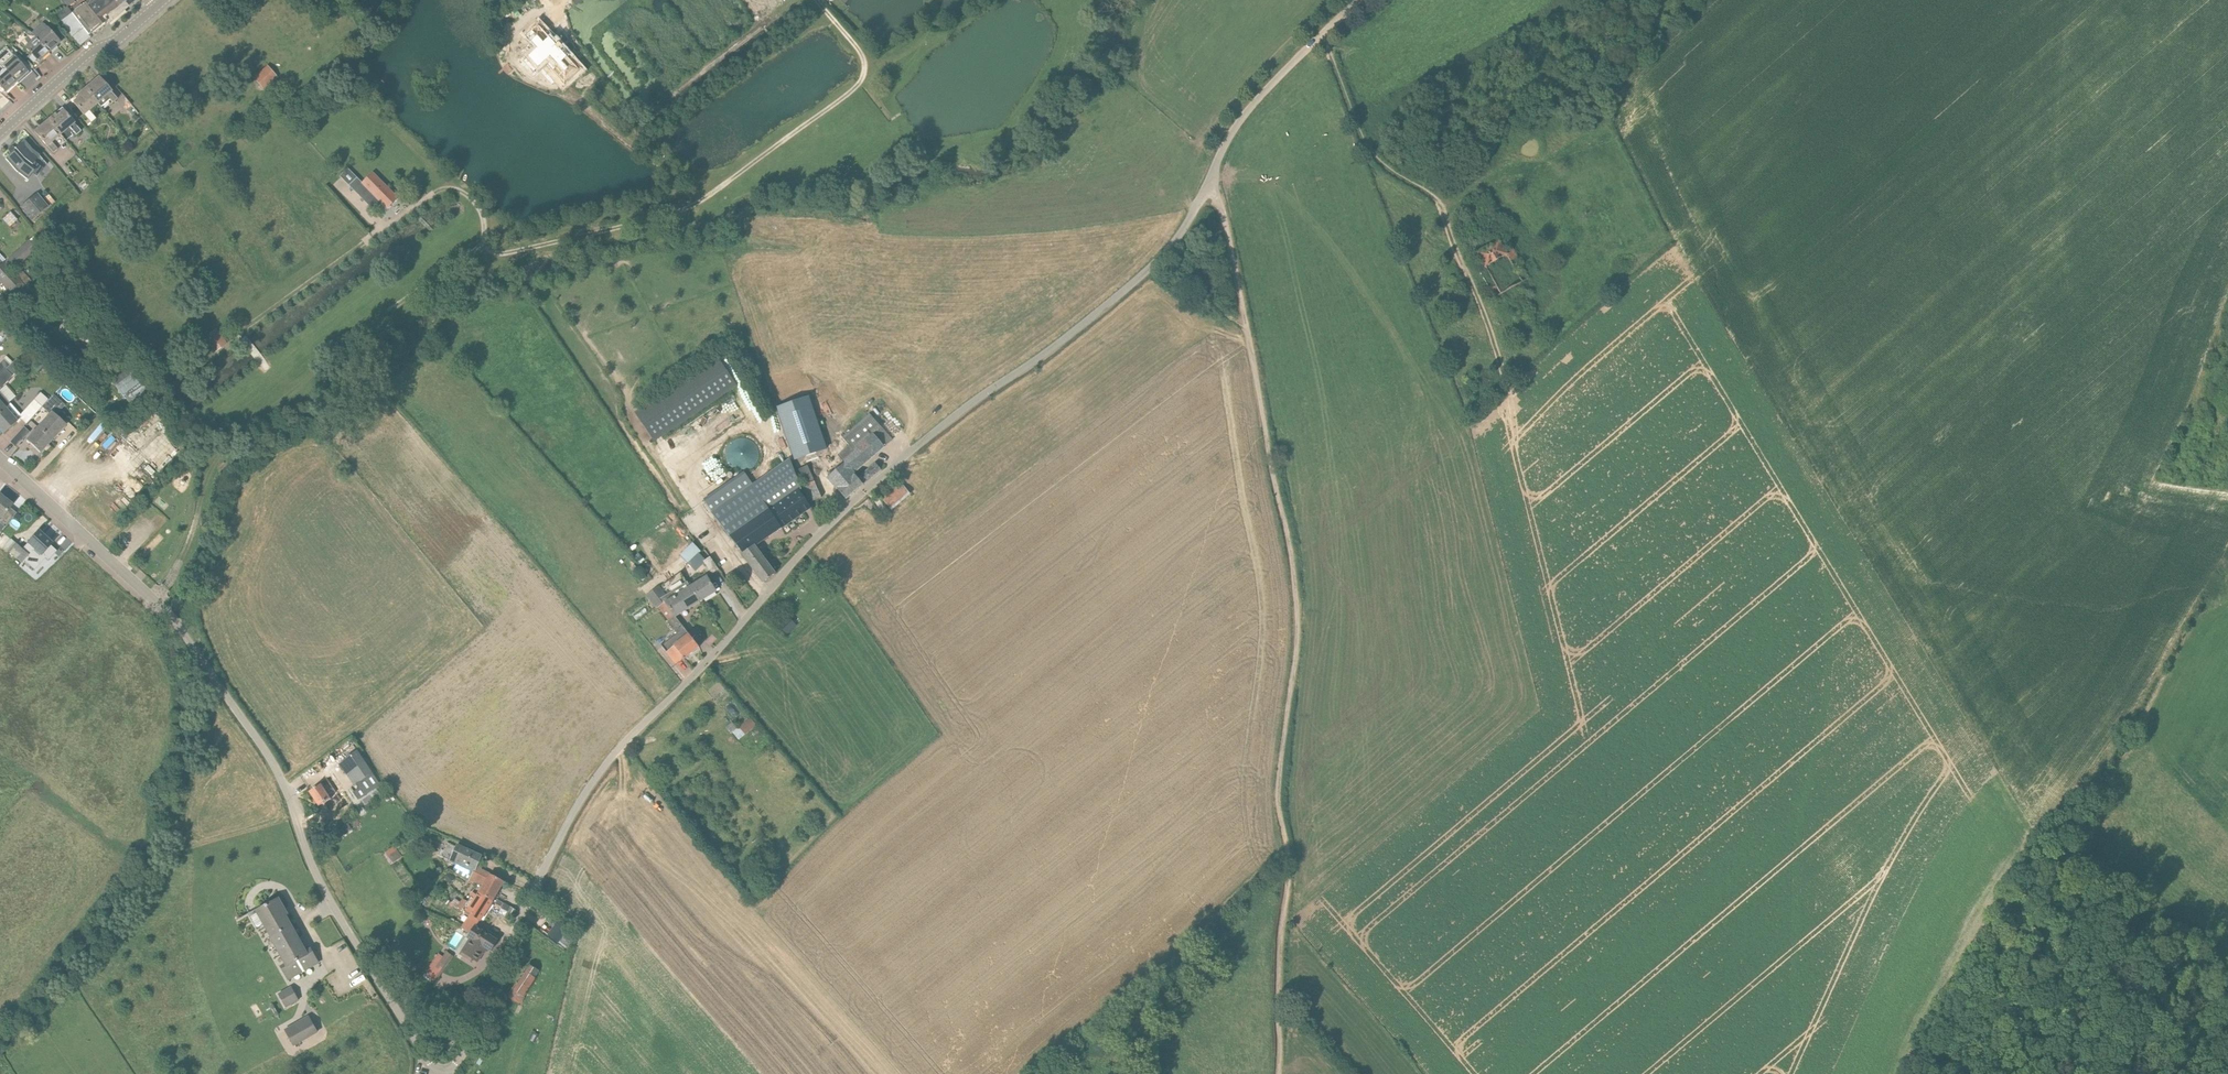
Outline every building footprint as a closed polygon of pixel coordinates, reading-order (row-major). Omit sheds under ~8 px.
[(72,13),(89,34),(106,20),(104,17),(125,1),(129,5),(135,0),(89,0),(72,13)] [(61,21),(72,13),(67,6),(56,15),(61,21)] [(73,14),(63,20),(68,28),(78,23),(73,14)] [(60,42),(47,27),(43,23),(32,33),(49,52),(60,42)] [(38,62),(49,52),(32,33),(20,43),(38,62)] [(3,67),(17,82),(18,81),(23,76),(28,71),(14,56),(7,49),(0,55),(0,65),(3,67)] [(5,92),(10,88),(15,83),(17,82),(3,67),(0,65),(0,87),(5,92)] [(268,67),(254,78),(263,88),(276,77),(268,67)] [(92,83),(85,88),(97,103),(106,95),(109,99),(113,104),(118,100),(111,92),(100,79),(98,77),(92,82),(92,83)] [(100,107),(101,107),(97,103),(85,88),(78,94),(80,97),(73,102),(91,123),(96,119),(89,110),(97,103),(100,107)] [(76,135),(81,131),(63,111),(57,116),(55,114),(48,120),(60,133),(69,126),(76,135)] [(35,131),(34,131),(54,154),(59,150),(51,141),(60,133),(48,120),(41,126),(35,131)] [(14,155),(12,153),(5,159),(16,171),(27,180),(34,171),(28,167),(30,164),(32,165),(40,156),(32,150),(24,140),(15,148),(16,151),(14,155)] [(358,178),(349,170),(341,178),(350,187),(358,178)] [(363,183),(387,208),(398,198),(373,173),(363,183)] [(48,207),(44,202),(37,194),(21,207),(32,221),(48,207)] [(45,243),(36,234),(35,235),(29,240),(35,246),(37,249),(41,247),(45,243)] [(16,276),(11,270),(35,249),(28,241),(4,263),(3,262),(0,265),(0,281),(14,296),(21,291),(25,295),(29,291),(25,287),(31,280),(22,271),(16,276)] [(1511,248),(1505,251),(1499,242),(1478,254),(1484,264),(1477,267),(1494,298),(1529,278),(1511,248)] [(48,294),(55,303),(68,293),(62,284),(48,294)] [(57,308),(61,313),(70,306),(67,302),(57,308)] [(227,343),(216,329),(203,338),(214,353),(227,343)] [(23,358),(29,363),(34,358),(28,352),(23,358)] [(737,386),(717,356),(635,412),(655,442),(737,386)] [(9,364),(4,359),(0,363),(0,374),(6,369),(10,365),(9,364)] [(159,396),(149,381),(146,378),(133,361),(109,378),(121,395),(122,395),(125,399),(134,412),(159,396)] [(39,362),(34,368),(38,372),(43,366),(39,362)] [(6,369),(12,376),(16,372),(9,366),(6,369)] [(12,376),(6,369),(0,374),(0,388),(1,388),(12,376)] [(10,403),(0,392),(0,413),(5,408),(10,403)] [(48,399),(41,393),(20,415),(10,403),(5,408),(0,413),(0,429),(3,433),(17,421),(16,420),(18,417),(26,424),(42,406),(48,399)] [(66,424),(55,415),(65,404),(53,393),(48,399),(42,406),(26,424),(33,417),(40,424),(38,427),(52,439),(66,424)] [(782,410),(798,462),(829,450),(813,398),(782,410)] [(892,440),(885,431),(870,414),(842,437),(849,445),(838,455),(845,462),(827,477),(846,499),(881,469),(875,463),(858,478),(853,473),(892,440)] [(16,447),(23,439),(30,432),(24,426),(11,441),(16,447)] [(52,440),(52,439),(38,427),(26,440),(40,452),(39,451),(50,438),(52,440)] [(749,562),(761,554),(755,546),(811,507),(799,490),(801,489),(790,458),(753,484),(745,471),(704,500),(713,512),(749,562)] [(822,497),(817,487),(808,465),(796,471),(806,492),(810,502),(822,497)] [(894,507),(912,490),(902,479),(884,496),(894,507)] [(16,512),(9,507),(12,505),(0,495),(0,529),(1,530),(5,527),(16,512)] [(13,517),(19,521),(22,517),(17,513),(13,517)] [(34,548),(41,555),(52,543),(38,531),(27,543),(22,550),(10,540),(2,549),(7,553),(8,552),(21,564),(34,548)] [(695,538),(682,551),(690,560),(704,548),(695,538)] [(761,554),(749,562),(764,582),(775,574),(761,554)] [(719,569),(713,560),(711,557),(703,562),(711,574),(719,569)] [(691,587),(691,588),(681,572),(659,587),(660,588),(668,600),(664,602),(665,602),(675,616),(699,601),(691,587)] [(691,587),(699,601),(716,591),(707,577),(691,587)] [(648,596),(656,608),(664,602),(668,600),(660,588),(648,596)] [(675,616),(665,602),(658,607),(668,621),(677,634),(662,646),(676,664),(683,659),(683,660),(699,647),(689,634),(688,632),(675,616)] [(787,620),(780,626),(787,635),(795,628),(787,620)] [(738,728),(733,723),(726,728),(731,734),(733,732),(738,728)] [(359,800),(368,794),(380,785),(357,754),(341,765),(359,790),(354,792),(359,800)] [(309,791),(319,806),(336,794),(328,780),(309,791)] [(348,833),(344,827),(338,831),(343,837),(348,833)] [(479,864),(482,856),(458,844),(457,847),(447,842),(440,857),(449,862),(453,854),(460,857),(452,872),(467,879),(473,866),(476,868),(479,864)] [(395,847),(384,856),(390,864),(402,856),(395,847)] [(484,885),(490,875),(476,868),(473,866),(467,879),(469,880),(468,882),(473,884),(474,882),(484,885)] [(444,878),(444,877),(440,880),(437,884),(439,886),(440,886),(441,886),(447,881),(450,884),(455,879),(449,873),(444,878)] [(479,893),(492,901),(498,891),(503,881),(490,874),(490,875),(484,885),(479,893)] [(414,893),(419,897),(425,891),(420,886),(414,893)] [(492,901),(479,893),(477,895),(475,898),(467,911),(471,914),(462,928),(470,934),(475,926),(479,920),(492,901)] [(463,909),(467,911),(475,898),(471,896),(468,900),(467,901),(463,909)] [(455,898),(452,902),(457,907),(460,902),(455,898)] [(463,909),(467,901),(462,898),(460,902),(457,907),(460,908),(462,910),(463,909)] [(280,967),(287,979),(319,962),(312,949),(306,952),(282,910),(284,909),(279,899),(252,914),(251,917),(256,927),(259,927),(265,924),(272,937),(271,937),(286,963),(280,967)] [(498,915),(511,923),(517,913),(504,905),(498,915)] [(547,934),(558,943),(569,928),(558,920),(547,934)] [(473,939),(464,953),(477,961),(486,947),(491,950),(497,940),(475,926),(470,934),(468,936),(473,939)] [(447,951),(436,967),(441,970),(452,954),(447,951)] [(503,996),(503,997),(514,1005),(515,1004),(526,1012),(554,969),(532,955),(526,964),(524,963),(503,996)] [(292,987),(279,995),(286,1007),(299,1000),(292,987)] [(309,1017),(286,1030),(295,1045),(317,1032),(309,1017)]
